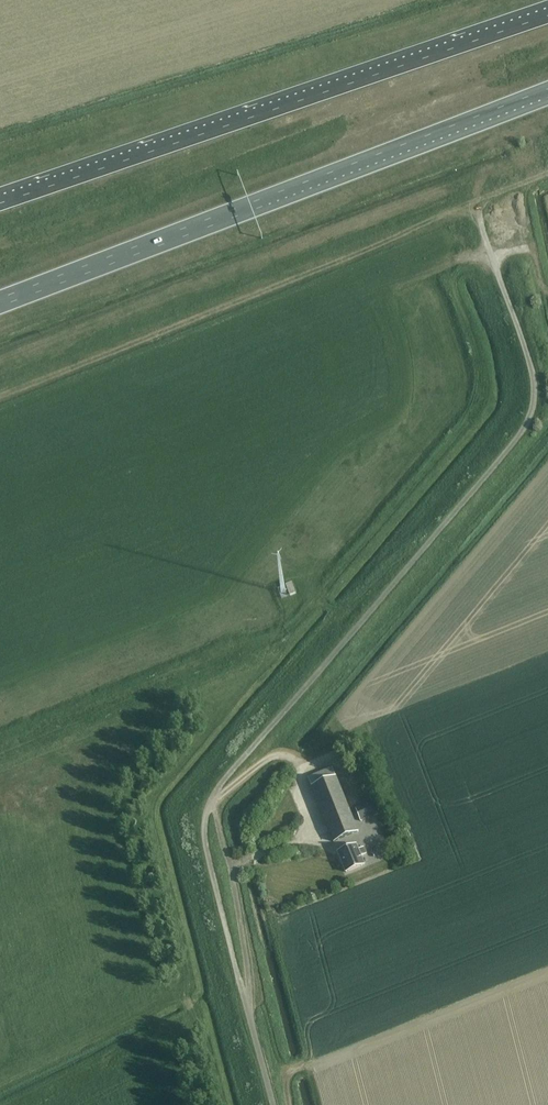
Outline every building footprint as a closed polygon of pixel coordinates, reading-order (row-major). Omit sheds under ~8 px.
[(296,594),(292,584),(286,586),(290,596),(296,594)] [(358,831),(338,782),(333,769),(307,779),(333,842),(358,831)] [(356,809),(361,822),(379,814),(374,802),(356,809)] [(357,846),(338,854),(346,873),(365,865),(361,857),(364,856),(362,850),(359,851),(357,846)]
